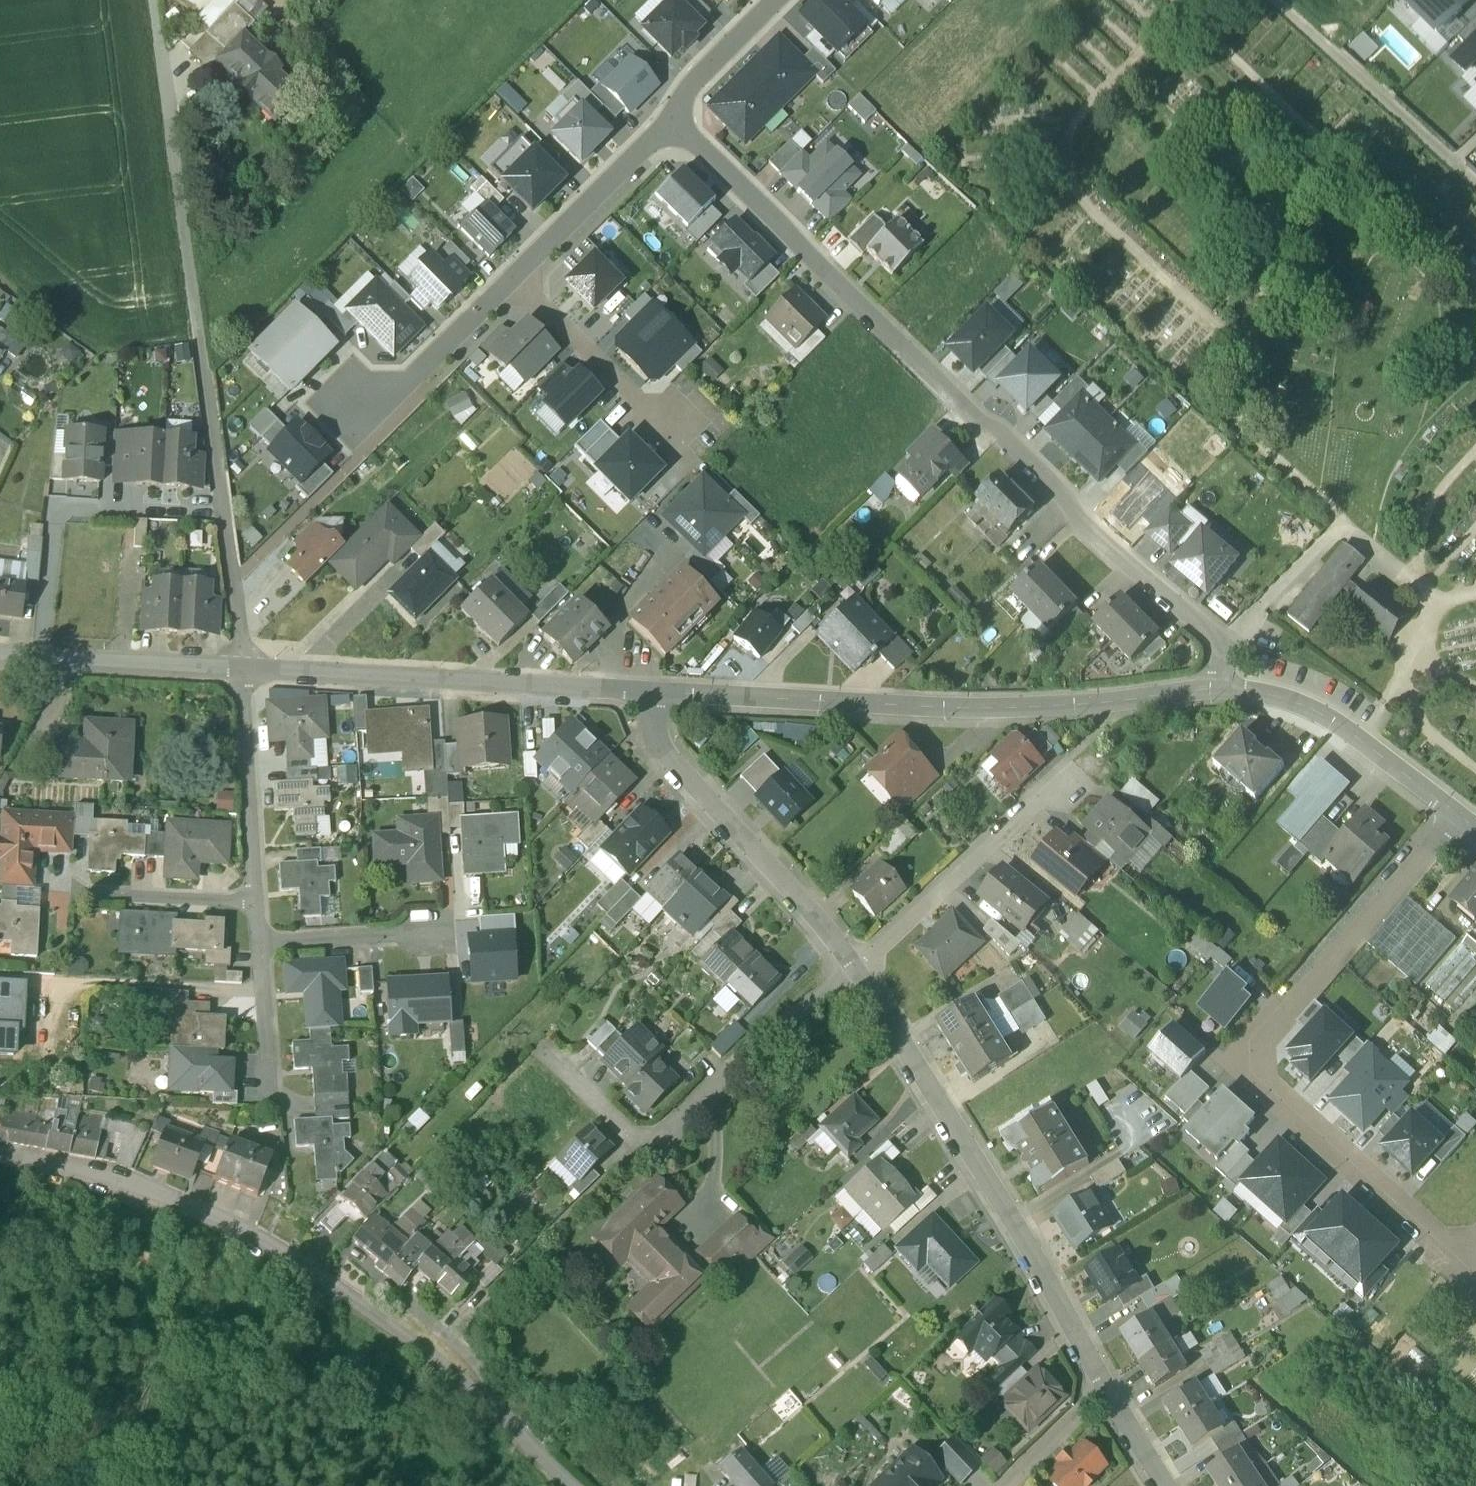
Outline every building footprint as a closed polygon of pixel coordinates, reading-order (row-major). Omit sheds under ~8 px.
[(215,3),(227,14),(234,6),(240,0),(218,0),(215,3)] [(693,0),(675,0),(674,1),(698,26),(708,16),(693,0)] [(836,56),(864,29),(836,0),(818,0),(799,18),(814,33),(834,54),(836,56)] [(1406,4),(1437,35),(1462,10),(1457,5),(1462,0),(1410,0),(1406,4)] [(674,1),(643,31),(670,59),(702,29),(698,26),(674,1)] [(227,14),(215,3),(197,22),(209,33),(227,14)] [(209,33),(208,34),(226,51),(242,34),(243,35),(253,24),(234,6),(227,14),(209,33)] [(1475,36),(1475,18),(1456,38),(1466,47),(1475,36)] [(814,33),(804,42),(813,51),(825,63),(834,54),(814,33)] [(226,51),(208,34),(189,54),(208,72),(217,62),(216,62),(226,51)] [(226,51),(216,62),(217,62),(252,96),(249,99),(274,122),(300,95),(264,61),(267,58),(243,35),(242,34),(226,51)] [(1368,62),(1381,49),(1366,34),(1353,47),(1368,62)] [(1466,47),(1452,61),(1466,75),(1473,68),(1475,71),(1475,36),(1466,47)] [(778,41),(744,74),(780,110),(814,77),(801,63),(778,41)] [(813,51),(801,63),(814,77),(823,86),(835,74),(825,63),(813,51)] [(656,86),(632,61),(603,89),(625,111),(628,114),(656,86)] [(744,74),(709,109),(744,145),(780,110),(744,74)] [(578,83),(561,100),(568,107),(573,101),(591,119),(603,108),(590,95),(578,83)] [(600,86),(590,95),(603,108),(615,121),(625,111),(603,89),(600,86)] [(561,130),(554,138),(580,165),(608,137),(591,119),(573,101),(568,107),(553,122),(561,130)] [(521,140),(490,171),(532,213),(563,182),(560,179),(568,171),(543,145),(535,154),(521,140)] [(786,142),(770,160),(784,173),(800,155),(786,142)] [(784,173),(781,176),(831,223),(851,202),(845,197),(861,180),(827,148),(814,161),(804,152),(800,155),(784,173)] [(681,168),(650,200),(685,233),(709,208),(716,201),(681,168)] [(480,179),(469,190),(485,205),(493,212),(503,201),(480,179)] [(468,217),(458,228),(489,258),(514,232),(493,212),(485,205),(471,220),(468,217)] [(721,219),(709,208),(685,233),(697,244),(721,219)] [(874,216),(848,242),(862,256),(866,252),(866,251),(887,230),(874,216)] [(887,230),(866,251),(866,252),(892,277),(923,246),(897,220),(887,230)] [(771,258),(735,223),(711,249),(720,258),(713,265),(730,281),(738,273),(748,283),(766,263),(771,258)] [(565,264),(578,276),(594,260),(600,254),(587,242),(565,264)] [(433,254),(408,279),(421,292),(411,301),(422,311),(431,302),(438,309),(463,284),(455,275),(467,263),(450,245),(437,258),(433,254)] [(578,276),(569,285),(594,310),(619,284),(594,260),(578,276)] [(780,276),(766,263),(748,283),(743,288),(757,301),(780,276)] [(377,284),(349,311),(359,321),(393,356),(421,330),(385,293),(377,284)] [(394,284),(385,293),(402,309),(410,300),(394,284)] [(309,300),(319,310),(332,297),(322,287),(309,300)] [(794,293),(767,320),(795,347),(796,348),(815,330),(823,322),(813,312),(814,310),(806,302),(805,303),(794,293)] [(296,311),(315,330),(326,319),(307,299),(296,310),(296,311)] [(360,322),(359,321),(349,311),(343,317),(330,303),(321,311),(346,336),(360,322)] [(612,346),(631,364),(671,323),(652,305),(612,346)] [(296,311),(251,354),(289,393),(327,356),(308,336),(315,330),(296,311)] [(988,311),(950,350),(975,375),(978,371),(1003,346),(1013,336),(988,311)] [(525,320),(489,356),(520,387),(556,351),(525,320)] [(795,347),(767,320),(759,328),(786,356),(789,354),(795,347)] [(631,364),(654,386),(694,344),(671,323),(631,364)] [(0,330),(0,346),(6,350),(18,334),(12,329),(8,336),(0,330)] [(815,330),(796,348),(795,347),(789,354),(799,365),(825,339),(815,330)] [(28,341),(18,334),(6,350),(5,351),(15,358),(28,341)] [(1003,346),(978,371),(986,380),(1012,354),(1003,346)] [(1030,348),(996,382),(1025,412),(1060,378),(1030,348)] [(552,401),(574,379),(561,366),(539,388),(552,401)] [(574,379),(545,408),(567,430),(601,395),(579,373),(574,379)] [(1076,380),(1054,403),(1062,411),(1082,390),(1084,387),(1076,380)] [(1110,417),(1082,390),(1062,411),(1045,428),(1074,455),(1110,417)] [(459,423),(478,414),(467,392),(448,401),(459,423)] [(261,438),(277,422),(267,412),(251,428),(261,438)] [(1138,445),(1110,417),(1074,455),(1101,482),(1118,466),(1138,445)] [(272,450),(288,434),(277,422),(261,439),(272,450)] [(574,449),(597,471),(622,445),(600,423),(574,449)] [(272,450),(270,452),(300,483),(321,462),(329,454),(299,424),(288,434),(272,450)] [(951,444),(934,426),(931,429),(938,437),(948,447),(951,444)] [(931,429),(906,454),(914,461),(938,437),(931,429)] [(103,435),(67,433),(66,457),(65,481),(100,483),(101,467),(103,435)] [(115,436),(103,435),(101,467),(112,468),(113,467),(114,446),(115,446),(115,436)] [(165,438),(139,436),(139,437),(115,436),(115,446),(138,447),(136,483),(136,485),(163,486),(165,438)] [(938,437),(914,461),(914,462),(900,476),(912,487),(918,482),(927,491),(936,481),(937,482),(947,472),(947,471),(959,458),(948,447),(938,437)] [(192,439),(165,438),(163,486),(189,488),(191,455),(192,439)] [(661,471),(628,439),(622,445),(597,471),(596,471),(629,503),(661,471)] [(1138,445),(1118,466),(1127,475),(1149,452),(1140,443),(1138,445)] [(115,446),(114,446),(113,467),(112,468),(112,482),(136,483),(138,447),(115,446)] [(203,456),(191,455),(189,486),(202,487),(203,456)] [(66,457),(53,456),(50,480),(65,481),(66,457)] [(959,458),(947,471),(947,472),(955,478),(968,466),(960,458),(959,458)] [(300,483),(295,487),(305,497),(332,472),(321,462),(300,483)] [(1164,470),(1145,491),(1156,502),(1153,505),(1151,508),(1161,517),(1171,506),(1185,489),(1164,470)] [(1000,476),(977,499),(990,512),(1013,489),(1000,476)] [(723,537),(743,517),(726,501),(703,478),(683,499),(723,537)] [(1145,491),(1136,484),(1133,488),(1153,505),(1156,502),(1145,491)] [(1133,488),(1132,487),(1110,512),(1131,531),(1151,508),(1153,505),(1133,488)] [(1013,489),(990,512),(1004,526),(1011,533),(1034,511),(1013,489)] [(734,493),(726,501),(743,517),(751,525),(760,517),(734,493)] [(704,556),(723,537),(683,499),(664,519),(695,549),(704,557),(704,556)] [(1161,517),(1145,534),(1168,554),(1193,526),(1171,506),(1161,517)] [(342,549),(328,564),(354,589),(385,558),(406,537),(406,536),(381,511),(342,549)] [(136,519),(135,547),(148,547),(148,519),(136,519)] [(1168,554),(1163,560),(1206,599),(1241,560),(1197,521),(1193,526),(1168,554)] [(43,527),(32,525),(31,539),(42,540),(43,527)] [(418,542),(409,550),(419,560),(444,536),(434,526),(418,542)] [(1011,533),(1004,526),(1000,530),(1007,537),(1011,533)] [(313,527),(296,544),(304,552),(305,553),(322,536),(313,527)] [(1000,530),(991,530),(985,535),(996,547),(1007,537),(1000,530)] [(406,537),(385,558),(393,567),(409,550),(418,542),(408,533),(406,536),(406,537)] [(322,536),(305,553),(304,552),(287,569),(305,587),(328,564),(342,549),(335,542),(328,542),(322,536)] [(31,539),(28,539),(27,554),(41,556),(43,540),(42,540),(31,539)] [(1341,550),(1292,613),(1291,612),(1288,616),(1309,633),(1312,629),(1311,628),(1343,588),(1357,600),(1363,593),(1348,581),(1361,565),(1362,565),(1365,561),(1344,545),(1341,549),(1341,550)] [(695,549),(685,559),(711,584),(722,573),(704,556),(704,557),(695,549)] [(41,556),(27,554),(25,581),(38,582),(41,556)] [(428,556),(389,594),(415,620),(453,581),(428,556)] [(1029,559),(1013,574),(1021,582),(1037,567),(1029,559)] [(870,565),(853,582),(861,590),(878,574),(870,565)] [(1077,605),(1038,565),(1037,567),(1021,582),(1011,592),(1050,632),(1076,607),(1077,605)] [(716,605),(682,572),(631,623),(665,656),(716,605)] [(0,581),(0,614),(24,617),(28,584),(0,581)] [(490,582),(461,610),(498,647),(527,619),(490,582)] [(1357,600),(1348,611),(1388,642),(1411,612),(1372,582),(1363,593),(1357,600)] [(182,585),(156,583),(155,597),(153,630),(153,632),(180,633),(182,585)] [(209,586),(182,585),(180,633),(206,635),(206,633),(208,602),(209,586)] [(559,585),(549,595),(559,604),(568,594),(559,585)] [(549,595),(529,615),(539,624),(559,604),(549,595)] [(155,597),(143,596),(141,629),(153,630),(155,597)] [(1159,635),(1121,596),(1094,622),(1132,662),(1143,652),(1158,636),(1159,635)] [(862,614),(850,601),(815,635),(852,674),(867,660),(869,662),(876,655),(889,642),(867,619),(872,614),(867,609),(862,614)] [(220,603),(208,602),(206,633),(218,633),(220,603)] [(578,603),(543,637),(572,665),(606,631),(578,603)] [(1076,607),(1060,622),(1067,630),(1083,614),(1076,607)] [(805,613),(789,628),(798,637),(813,621),(805,613)] [(1086,614),(1071,628),(1079,637),(1094,622),(1086,614)] [(765,625),(753,616),(733,641),(756,660),(777,635),(765,625)] [(785,625),(773,616),(765,625),(777,635),(785,625)] [(1158,636),(1143,652),(1150,660),(1166,644),(1158,636)] [(910,655),(893,638),(889,642),(876,655),(893,672),(910,655)] [(332,696),(332,706),(352,705),(351,695),(332,696)] [(307,703),(269,705),(271,732),(288,731),(290,758),(290,760),(310,759),(309,740),(319,739),(318,724),(325,723),(324,709),(307,710),(307,703)] [(426,712),(367,716),(369,749),(404,747),(406,772),(428,770),(430,770),(428,744),(426,712)] [(503,721),(459,724),(461,745),(462,760),(464,760),(464,769),(506,766),(503,721)] [(85,749),(60,748),(58,778),(103,780),(105,780),(127,765),(127,763),(128,763),(130,727),(87,724),(85,749)] [(570,724),(553,742),(589,777),(607,758),(570,724)] [(1061,741),(1048,727),(1039,735),(1052,749),(1061,741)] [(1039,735),(1036,731),(1022,743),(1040,762),(1053,750),(1039,735)] [(1268,758),(1256,748),(1258,745),(1243,733),(1215,765),(1229,776),(1228,778),(1242,790),(1243,789),(1256,800),(1284,769),(1269,756),(1268,758)] [(925,767),(898,738),(878,757),(880,759),(866,773),(891,799),(925,767)] [(1022,743),(1019,739),(1013,740),(994,757),(1005,769),(995,778),(1010,794),(1042,764),(1040,762),(1022,743)] [(572,795),(589,777),(553,742),(535,761),(572,795)] [(444,743),(428,744),(430,770),(428,770),(429,778),(446,777),(446,776),(444,746),(444,743)] [(461,745),(444,746),(446,776),(464,775),(464,769),(464,760),(462,760),(461,745)] [(537,777),(534,754),(523,755),(525,778),(537,777)] [(763,755),(741,775),(758,795),(781,775),(763,755)] [(310,759),(290,760),(290,758),(286,758),(287,771),(311,769),(310,759)] [(572,795),(569,798),(594,822),(595,823),(597,821),(633,782),(607,758),(589,777),(572,795)] [(1323,762),(1294,795),(1301,802),(1280,826),(1300,844),(1323,818),(1345,793),(1336,786),(1342,778),(1323,762)] [(925,767),(891,799),(901,810),(936,778),(925,767)] [(287,771),(286,771),(287,785),(311,783),(316,782),(315,769),(287,771)] [(758,795),(757,795),(785,826),(811,803),(783,772),(781,775),(758,795)] [(287,785),(274,786),(276,812),(294,810),(297,839),(315,838),(314,820),(324,819),(323,803),(330,802),(329,790),(312,791),(311,783),(287,785)] [(1155,806),(1131,785),(1131,784),(1122,795),(1147,817),(1148,816),(1147,815),(1155,806)] [(448,798),(426,800),(427,808),(448,807),(448,806),(448,798)] [(1144,831),(1110,801),(1087,828),(1093,833),(1102,842),(1103,841),(1117,853),(1128,862),(1141,847),(1142,849),(1151,839),(1152,838),(1144,831)] [(466,804),(466,817),(484,816),(483,803),(466,804)] [(463,805),(448,806),(448,807),(450,830),(462,829),(462,822),(464,821),(463,805)] [(448,807),(427,808),(428,820),(436,819),(438,836),(450,835),(450,830),(448,807)] [(640,810),(601,851),(628,876),(667,835),(640,810)] [(1344,837),(1327,857),(1328,858),(1344,871),(1349,865),(1362,875),(1388,845),(1376,835),(1383,827),(1375,820),(1376,819),(1368,811),(1344,837)] [(62,819),(6,816),(5,843),(4,859),(3,877),(31,878),(33,855),(31,853),(36,848),(38,850),(60,851),(62,819)] [(1344,837),(1323,818),(1300,844),(1323,864),(1328,858),(1327,857),(1344,837)] [(74,819),(62,819),(60,851),(72,852),(74,819)] [(428,820),(399,822),(400,836),(375,838),(376,859),(410,857),(412,884),(441,882),(438,836),(436,819),(428,820)] [(464,821),(462,822),(462,829),(465,877),(503,875),(502,847),(518,846),(516,819),(464,821)] [(594,822),(576,841),(588,852),(607,831),(597,821),(595,823),(594,822)] [(1172,838),(1152,821),(1144,831),(1152,838),(1151,839),(1162,849),(1172,838)] [(126,824),(97,822),(97,835),(89,835),(87,873),(115,874),(116,857),(143,858),(144,838),(126,837),(126,824)] [(206,828),(177,827),(177,839),(169,839),(168,839),(167,859),(166,877),(194,879),(195,861),(224,862),(225,842),(206,841),(206,828)] [(226,829),(206,828),(206,841),(225,842),(226,829)] [(895,833),(875,852),(885,863),(905,844),(895,833)] [(1102,842),(1093,833),(1084,843),(1104,859),(1108,862),(1117,853),(1103,841),(1102,842)] [(157,834),(144,834),(144,838),(143,858),(156,858),(157,834)] [(170,835),(157,834),(156,858),(167,859),(168,839),(169,839),(170,835)] [(1076,853),(1055,836),(1033,863),(1076,898),(1099,871),(1096,869),(1076,853)] [(1104,859),(1084,843),(1076,853),(1096,869),(1104,859)] [(320,850),(296,851),(297,863),(317,861),(318,863),(321,863),(320,850)] [(680,858),(647,894),(664,910),(698,875),(680,858)] [(297,863),(279,864),(281,892),(299,890),(301,919),(321,917),(320,898),(330,897),(329,883),(335,883),(334,868),(318,869),(318,863),(317,861),(297,863)] [(878,865),(848,892),(872,918),(902,891),(878,865)] [(1046,904),(1003,869),(980,897),(1023,932),(1046,904)] [(725,901),(698,875),(664,910),(693,937),(708,921),(725,902),(725,901)] [(31,878),(3,877),(3,888),(17,889),(31,889),(31,878)] [(620,881),(596,906),(607,916),(631,891),(620,881)] [(1474,889),(1468,884),(1453,901),(1475,920),(1475,887),(1474,889)] [(17,889),(3,888),(1,905),(16,905),(17,889)] [(607,916),(606,917),(616,927),(641,901),(631,891),(607,916)] [(729,897),(725,901),(725,902),(708,921),(716,929),(730,915),(739,906),(729,897)] [(1457,940),(1408,898),(1368,944),(1417,986),(1457,940)] [(1,905),(1,909),(0,909),(0,944),(12,944),(11,959),(38,961),(40,911),(16,910),(16,905),(1,905)] [(222,923),(206,922),(206,927),(146,925),(147,916),(122,915),(120,951),(174,954),(175,950),(206,952),(221,952),(221,951),(226,951),(227,932),(222,932),(222,923)] [(716,929),(713,933),(723,943),(732,934),(733,935),(742,926),(730,915),(716,929)] [(954,915),(917,950),(945,979),(981,945),(954,915)] [(1098,932),(1078,916),(1060,936),(1079,953),(1098,932)] [(513,918),(479,920),(480,939),(510,937),(514,937),(513,918)] [(1020,946),(991,922),(983,932),(1007,958),(1020,946)] [(1473,932),(1463,944),(1475,956),(1475,935),(1473,932)] [(1204,968),(1217,979),(1234,960),(1203,933),(1191,946),(1209,962),(1204,968)] [(723,943),(702,964),(727,989),(728,986),(755,958),(733,935),(732,934),(723,943)] [(510,937),(480,939),(468,940),(471,986),(513,984),(510,937)] [(1461,943),(1425,985),(1456,1012),(1475,990),(1475,956),(1463,944),(1461,943)] [(221,952),(206,952),(205,968),(230,969),(230,952),(226,951),(221,951),(221,952)] [(324,954),(300,956),(301,967),(324,966),(324,954)] [(755,958),(728,986),(751,1009),(779,981),(755,958)] [(301,967),(287,968),(289,999),(307,998),(310,1035),(329,1034),(327,1002),(336,1001),(335,987),(342,986),(341,972),(325,974),(324,966),(301,967)] [(372,970),(358,971),(360,995),(373,994),(372,970)] [(1228,973),(1200,1004),(1228,1029),(1256,997),(1228,973)] [(55,1001),(55,975),(32,976),(33,1002),(55,1001)] [(241,977),(226,976),(225,986),(240,987),(241,977)] [(449,981),(387,985),(391,1042),(416,1040),(415,1027),(452,1025),(449,981)] [(1021,983),(997,998),(1009,1017),(1033,1002),(1021,983)] [(14,1036),(22,1036),(24,989),(0,988),(0,1035),(14,1036)] [(188,996),(157,994),(156,1008),(162,1008),(187,1009),(187,1008),(188,996)] [(976,1000),(935,1025),(952,1052),(992,1027),(976,1000)] [(1046,1023),(1033,1002),(1009,1017),(1022,1037),(1046,1023)] [(1297,1022),(1309,1033),(1325,1016),(1327,1013),(1315,1002),(1297,1022)] [(224,1023),(204,1022),(205,1009),(187,1008),(187,1009),(162,1008),(161,1040),(177,1040),(176,1053),(212,1055),(222,1055),(224,1023)] [(1293,1068),(1311,1083),(1335,1056),(1351,1038),(1325,1016),(1309,1033),(1289,1055),(1298,1063),(1293,1068)] [(463,1025),(450,1026),(452,1058),(465,1057),(463,1025)] [(735,1025),(711,1049),(721,1059),(745,1035),(735,1025)] [(1148,1053),(1182,1083),(1191,1073),(1207,1056),(1173,1025),(1148,1053)] [(992,1027),(952,1052),(972,1085),(1012,1060),(992,1027)] [(606,1061),(604,1063),(613,1071),(611,1072),(628,1088),(654,1062),(662,1053),(637,1029),(625,1042),(606,1061)] [(1455,1045),(1438,1030),(1428,1041),(1446,1056),(1455,1045)] [(615,1032),(596,1052),(606,1061),(625,1042),(615,1032)] [(329,1034),(310,1035),(311,1048),(293,1049),(294,1076),(313,1075),(315,1104),(334,1103),(332,1083),(342,1082),(341,1067),(348,1067),(347,1054),(330,1055),(329,1034)] [(13,1061),(14,1036),(0,1035),(0,1060),(13,1061)] [(1335,1056),(1348,1068),(1366,1047),(1353,1036),(1351,1038),(1335,1056)] [(1373,1062),(1376,1058),(1380,1054),(1369,1044),(1366,1047),(1348,1068),(1345,1071),(1353,1079),(1371,1060),(1373,1062)] [(232,1068),(211,1067),(212,1055),(176,1053),(170,1053),(169,1085),(185,1085),(184,1099),(212,1100),(231,1101),(231,1099),(232,1068)] [(1371,1060),(1353,1079),(1332,1103),(1364,1132),(1385,1109),(1400,1092),(1406,1085),(1376,1058),(1373,1062),(1371,1060)] [(628,1088),(624,1093),(646,1115),(676,1083),(654,1062),(628,1088)] [(1209,1090),(1191,1073),(1182,1083),(1167,1100),(1186,1116),(1197,1103),(1209,1090)] [(1096,1083),(1086,1090),(1098,1109),(1108,1103),(1096,1083)] [(1400,1092),(1385,1109),(1393,1117),(1409,1100),(1400,1092)] [(1192,1127),(1186,1134),(1217,1161),(1224,1154),(1235,1142),(1239,1147),(1241,1145),(1250,1135),(1244,1130),(1254,1120),(1224,1093),(1192,1127)] [(231,1101),(212,1100),(211,1113),(236,1114),(236,1099),(231,1099),(231,1101)] [(853,1100),(820,1130),(847,1159),(860,1148),(855,1143),(875,1124),(853,1100)] [(334,1103),(315,1104),(315,1115),(339,1114),(338,1103),(334,1103)] [(1206,1111),(1197,1103),(1186,1116),(1183,1119),(1192,1127),(1206,1111)] [(1053,1108),(1008,1136),(1044,1194),(1088,1166),(1053,1108)] [(57,1119),(37,1114),(36,1122),(34,1130),(53,1134),(56,1125),(57,1119)] [(339,1114),(315,1115),(316,1127),(332,1126),(339,1126),(339,1114)] [(5,1115),(5,1116),(1,1135),(0,1141),(0,1147),(29,1152),(34,1130),(36,1122),(5,1115)] [(1389,1143),(1405,1126),(1396,1118),(1380,1134),(1389,1143)] [(1389,1143),(1383,1150),(1412,1177),(1432,1156),(1441,1145),(1412,1118),(1405,1126),(1389,1143)] [(89,1129),(76,1127),(75,1130),(76,1130),(75,1136),(69,1160),(94,1165),(94,1164),(101,1135),(100,1135),(103,1124),(90,1123),(89,1129)] [(133,1134),(116,1127),(103,1124),(100,1135),(101,1135),(110,1137),(124,1140),(121,1148),(138,1156),(144,1141),(133,1137),(133,1134)] [(53,1134),(52,1141),(48,1140),(45,1155),(69,1160),(75,1136),(64,1134),(65,1129),(56,1125),(53,1134)] [(316,1127),(295,1128),(297,1156),(315,1154),(316,1184),(336,1183),(335,1162),(344,1162),(344,1160),(343,1147),(350,1146),(349,1132),(332,1133),(332,1126),(316,1127)] [(807,1126),(789,1143),(797,1152),(816,1135),(807,1126)] [(53,1134),(34,1130),(29,1152),(45,1155),(48,1140),(52,1141),(53,1134)] [(589,1130),(558,1162),(579,1182),(579,1183),(591,1171),(610,1151),(589,1130)] [(1462,1138),(1453,1131),(1445,1141),(1441,1145),(1432,1156),(1441,1164),(1462,1138)] [(101,1135),(94,1164),(103,1166),(110,1137),(101,1135)] [(202,1151),(167,1137),(153,1174),(188,1187),(192,1177),(202,1152),(202,1151)] [(1246,1157),(1250,1153),(1241,1145),(1239,1147),(1235,1142),(1224,1154),(1227,1158),(1216,1170),(1226,1179),(1246,1157)] [(1242,1183),(1264,1204),(1302,1162),(1279,1142),(1257,1166),(1242,1183)] [(887,1145),(870,1161),(874,1166),(879,1161),(886,1168),(898,1156),(887,1145)] [(138,1156),(121,1148),(119,1154),(116,1169),(129,1175),(138,1156)] [(272,1167),(228,1148),(224,1160),(214,1186),(257,1204),(272,1167)] [(224,1160),(202,1152),(192,1177),(214,1186),(224,1160)] [(1257,1166),(1246,1157),(1226,1179),(1236,1189),(1242,1183),(1257,1166)] [(385,1159),(342,1204),(354,1215),(366,1226),(388,1203),(382,1196),(385,1193),(387,1195),(393,1188),(398,1193),(408,1182),(385,1159)] [(344,1162),(335,1162),(336,1183),(342,1182),(353,1168),(344,1160),(344,1162)] [(874,1166),(850,1188),(868,1208),(897,1181),(886,1168),(879,1161),(874,1166)] [(1325,1183),(1302,1162),(1264,1204),(1287,1224),(1303,1207),(1325,1183)] [(1117,1163),(1090,1180),(1097,1192),(1125,1175),(1117,1163)] [(591,1171),(579,1183),(579,1182),(570,1190),(580,1200),(600,1180),(591,1171)] [(915,1200),(897,1181),(868,1208),(886,1228),(909,1207),(916,1201),(915,1200)] [(702,1280),(655,1232),(680,1207),(655,1182),(592,1243),(609,1260),(617,1251),(654,1289),(628,1314),(647,1334),(702,1280)] [(926,1189),(915,1200),(916,1201),(909,1207),(917,1216),(935,1199),(926,1189)] [(1090,1194),(1054,1216),(1074,1250),(1111,1228),(1090,1194)] [(1229,1199),(1217,1211),(1229,1224),(1241,1213),(1229,1199)] [(1311,1238),(1337,1261),(1371,1224),(1344,1201),(1328,1219),(1311,1238)] [(1313,1216),(1303,1207),(1287,1224),(1281,1230),(1291,1239),(1293,1238),(1313,1216)] [(337,1210),(319,1229),(331,1239),(348,1221),(337,1210)] [(1311,1238),(1328,1219),(1318,1210),(1313,1216),(1293,1238),(1303,1247),(1311,1238)] [(366,1226),(354,1215),(348,1221),(361,1232),(366,1226)] [(424,1229),(408,1215),(398,1226),(410,1237),(413,1239),(424,1229)] [(975,1265),(932,1218),(897,1250),(912,1267),(922,1259),(949,1289),(975,1265)] [(736,1220),(699,1256),(718,1276),(756,1240),(736,1220)] [(1337,1261),(1363,1285),(1381,1265),(1397,1248),(1371,1224),(1337,1261)] [(405,1249),(373,1225),(354,1246),(379,1267),(375,1272),(382,1278),(399,1258),(405,1249)] [(451,1240),(448,1237),(430,1254),(450,1272),(457,1265),(472,1249),(474,1247),(458,1232),(451,1240)] [(405,1249),(399,1258),(416,1274),(430,1254),(413,1239),(410,1243),(405,1249)] [(505,1259),(482,1239),(474,1247),(472,1249),(480,1257),(492,1268),(494,1270),(505,1259)] [(804,1245),(784,1262),(795,1275),(815,1258),(804,1245)] [(883,1247),(863,1265),(872,1274),(891,1256),(883,1247)] [(472,1249),(457,1265),(462,1270),(470,1262),(472,1265),(480,1257),(472,1249)] [(1117,1252),(1087,1270),(1107,1303),(1117,1297),(1137,1285),(1136,1283),(1117,1252)] [(450,1272),(430,1254),(416,1274),(415,1275),(432,1290),(450,1272)] [(399,1258),(382,1278),(401,1293),(415,1275),(416,1274),(399,1258)] [(450,1272),(432,1290),(453,1309),(476,1285),(477,1284),(462,1270),(457,1265),(450,1272)] [(1390,1274),(1381,1265),(1363,1285),(1355,1294),(1365,1302),(1390,1274)] [(477,1284),(476,1285),(485,1294),(502,1277),(494,1270),(492,1268),(477,1284)] [(1146,1277),(1136,1283),(1137,1285),(1117,1297),(1124,1309),(1140,1300),(1154,1290),(1146,1277)] [(1270,1287),(1289,1316),(1310,1302),(1302,1288),(1295,1292),(1286,1277),(1270,1287)] [(1185,1293),(1175,1278),(1162,1286),(1169,1298),(1171,1301),(1185,1293)] [(1154,1290),(1140,1300),(1147,1311),(1169,1298),(1162,1286),(1154,1290)] [(992,1302),(955,1339),(968,1353),(973,1349),(985,1361),(991,1355),(1012,1335),(1014,1333),(1002,1320),(1006,1316),(992,1302)] [(1170,1346),(1151,1316),(1121,1335),(1140,1365),(1170,1346)] [(1012,1335),(991,1355),(1002,1366),(1001,1367),(1011,1377),(1020,1368),(1034,1355),(1023,1344),(1022,1345),(1012,1335)] [(1221,1341),(1199,1354),(1206,1366),(1228,1352),(1221,1341)] [(1170,1346),(1140,1365),(1154,1387),(1184,1368),(1170,1346)] [(1228,1352),(1206,1366),(1213,1378),(1235,1364),(1228,1352)] [(1011,1377),(994,1393),(1001,1401),(1028,1376),(1020,1368),(1011,1377)] [(1001,1401),(1000,1403),(1027,1432),(1064,1397),(1036,1368),(1028,1376),(1001,1401)] [(1194,1383),(1163,1402),(1178,1425),(1209,1407),(1194,1383)] [(788,1390),(778,1399),(784,1406),(794,1398),(788,1390)] [(1209,1407),(1178,1425),(1193,1450),(1211,1439),(1224,1431),(1222,1429),(1209,1407)] [(1232,1422),(1222,1429),(1224,1431),(1211,1439),(1217,1449),(1240,1435),(1232,1422)] [(1240,1435),(1217,1449),(1224,1460),(1238,1450),(1239,1453),(1248,1447),(1240,1435)] [(955,1439),(935,1458),(960,1483),(979,1464),(955,1439)] [(1070,1455),(1068,1454),(1059,1463),(1060,1464),(1048,1476),(1052,1480),(1048,1484),(1050,1485),(1086,1485),(1093,1480),(1091,1478),(1101,1469),(1095,1462),(1095,1453),(1086,1453),(1080,1446),(1070,1455)] [(876,1485),(877,1485),(934,1485),(940,1480),(912,1450),(876,1485)] [(1208,1471),(1219,1485),(1236,1485),(1254,1474),(1239,1453),(1238,1450),(1224,1460),(1208,1471)] [(992,1451),(982,1461),(993,1473),(1004,1463),(992,1451)] [(740,1454),(718,1472),(730,1485),(775,1485),(772,1483),(768,1485),(740,1454)] [(679,1455),(665,1468),(671,1474),(685,1462),(679,1455)] [(822,1458),(812,1467),(820,1476),(830,1467),(822,1458)] [(710,1460),(698,1470),(705,1478),(716,1467),(710,1460)] [(776,1475),(772,1483),(775,1485),(797,1467),(792,1461),(776,1475)] [(1236,1485),(1262,1485),(1254,1474),(1236,1485)]
